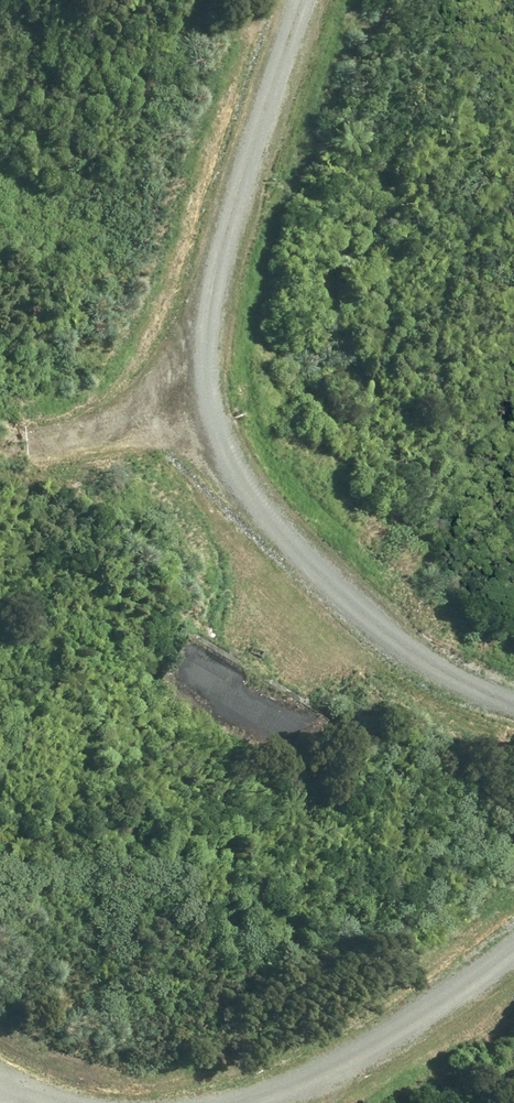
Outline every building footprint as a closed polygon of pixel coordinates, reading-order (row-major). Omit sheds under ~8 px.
[(327,717),(196,634),(158,694),(289,776),(327,717)]
